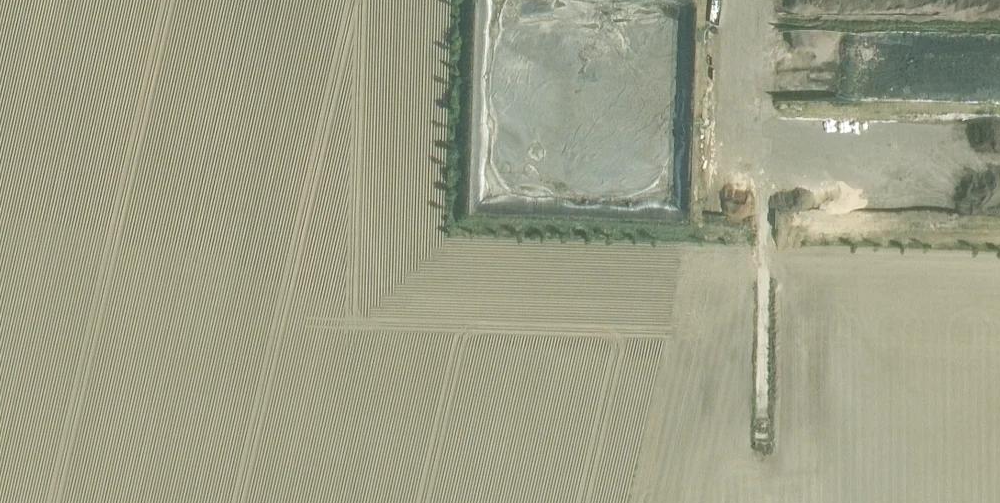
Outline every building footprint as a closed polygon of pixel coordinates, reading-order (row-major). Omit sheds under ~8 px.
[(900,47),(901,38),(892,37),(889,82),(907,83),(910,48),(900,47)]
